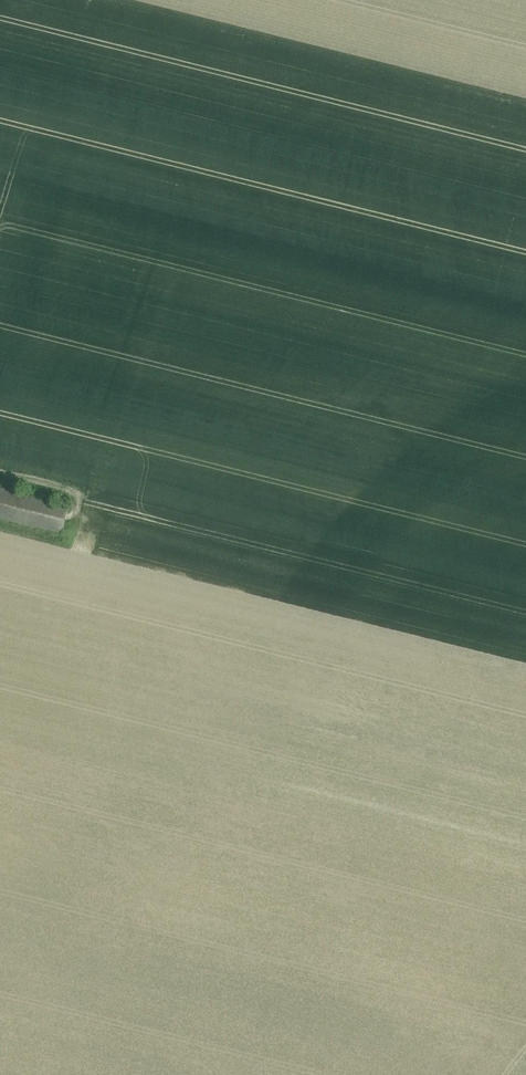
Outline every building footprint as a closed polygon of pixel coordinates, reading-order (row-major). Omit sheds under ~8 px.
[(68,506),(0,488),(0,517),(61,533),(68,506)]
